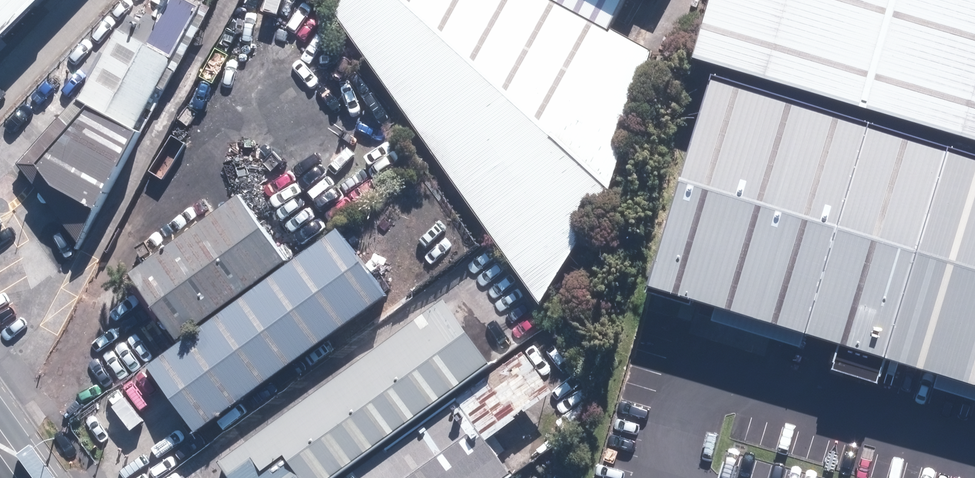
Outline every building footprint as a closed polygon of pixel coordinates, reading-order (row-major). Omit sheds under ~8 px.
[(22,42),(62,0),(0,0),(0,21),(22,42)] [(540,313),(623,189),(652,60),(532,0),(352,0),(339,25),(540,313)] [(617,34),(634,0),(550,0),(617,34)] [(727,75),(974,150),(974,0),(725,0),(704,68),(727,75)] [(44,184),(102,212),(171,66),(114,39),(44,184)] [(727,75),(660,295),(974,390),(974,150),(727,75)] [(133,275),(182,345),(295,266),(245,196),(133,275)] [(182,345),(151,367),(202,439),(399,302),(347,230),(295,266),(182,345)] [(227,477),(343,477),(503,363),(455,297),(219,466),(227,477)] [(343,477),(515,477),(517,476),(491,441),(558,393),(525,347),(503,363),(343,477)]
